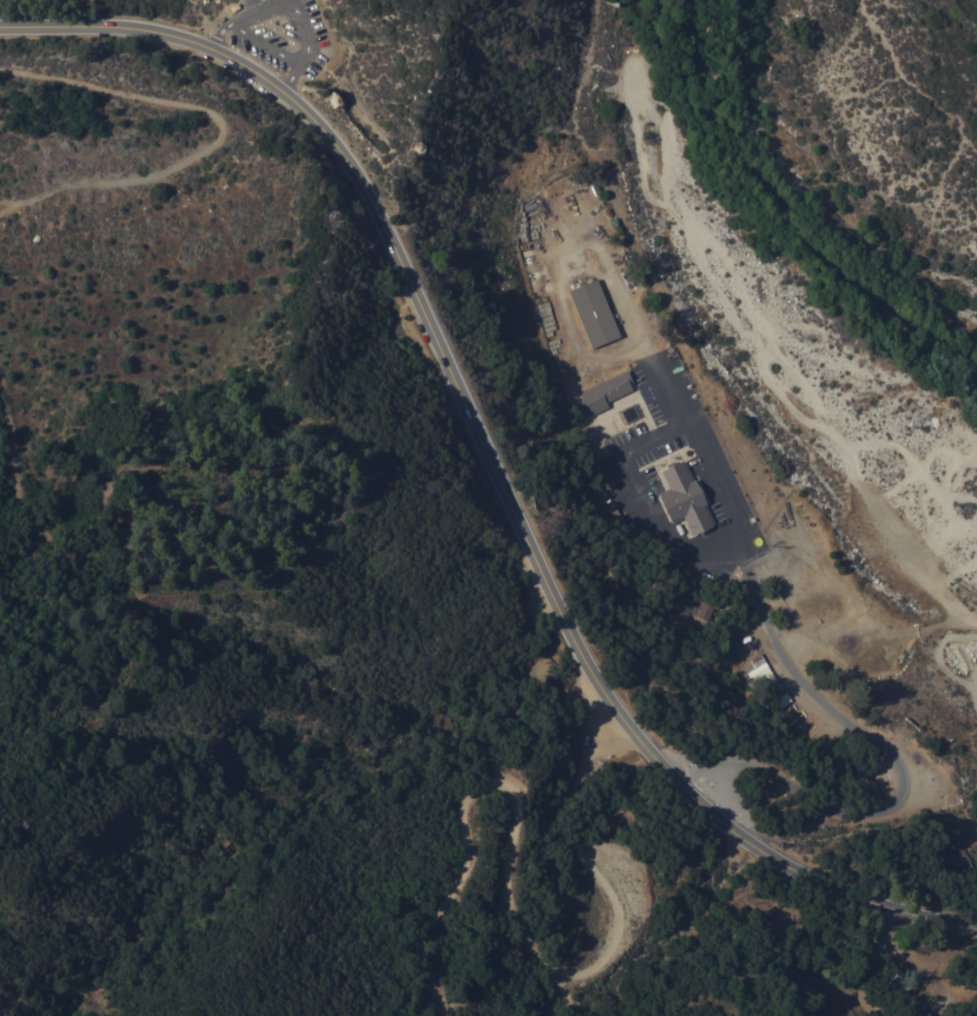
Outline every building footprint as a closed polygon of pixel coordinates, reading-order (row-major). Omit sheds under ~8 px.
[(566,292),(588,349),(618,338),(596,280),(566,292)] [(586,294),(614,283),(637,341),(608,352),(586,294)] [(644,373),(651,387),(647,388),(650,394),(624,407),(625,411),(608,419),(606,414),(604,415),(598,402),(600,400),(598,396),(644,373)] [(577,392),(586,416),(606,409),(604,402),(631,392),(625,374),(577,392)] [(650,407),(657,421),(641,428),(635,414),(650,407)] [(659,471),(668,492),(655,497),(667,525),(682,519),(689,537),(711,528),(684,461),(659,471)] [(732,529),(710,540),(701,521),(688,527),(675,498),(686,493),(678,475),(703,463),(732,529)] [(710,612),(704,624),(689,615),(695,604),(710,612)] [(743,676),(749,686),(756,682),(761,691),(769,686),(777,698),(772,701),(777,710),(789,703),(765,662),(743,676)] [(889,1005),(875,1015),(871,1015),(853,994),(869,981),(889,1005)]
